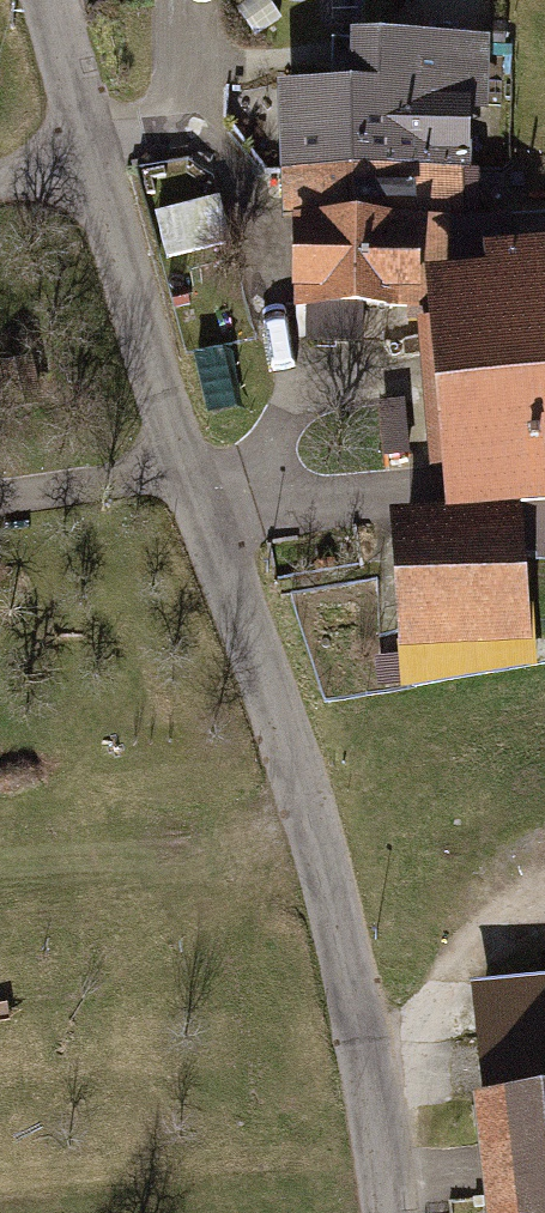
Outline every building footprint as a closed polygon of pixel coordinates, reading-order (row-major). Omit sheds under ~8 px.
[(273,114),(276,198),(354,194),(470,190),(469,161),(492,160),(488,57),(328,64),(330,112),(273,114)] [(470,190),(354,194),(360,339),(417,336),(416,302),(478,300),(477,274),(505,273),(504,238),(472,240),(470,190)] [(361,364),(360,339),(354,194),(276,198),(282,341),(306,340),(307,366),(361,364)] [(203,218),(164,227),(172,264),(212,254),(203,218)] [(434,534),(512,527),(544,524),(544,269),(505,273),(477,274),(478,300),(416,302),(417,336),(434,534)] [(434,534),(379,539),(391,671),(524,659),(512,527),(434,534)] [(538,953),(542,1003),(469,1009),(479,1127),(464,1128),(471,1212),(544,1212),(544,953),(538,953)]
